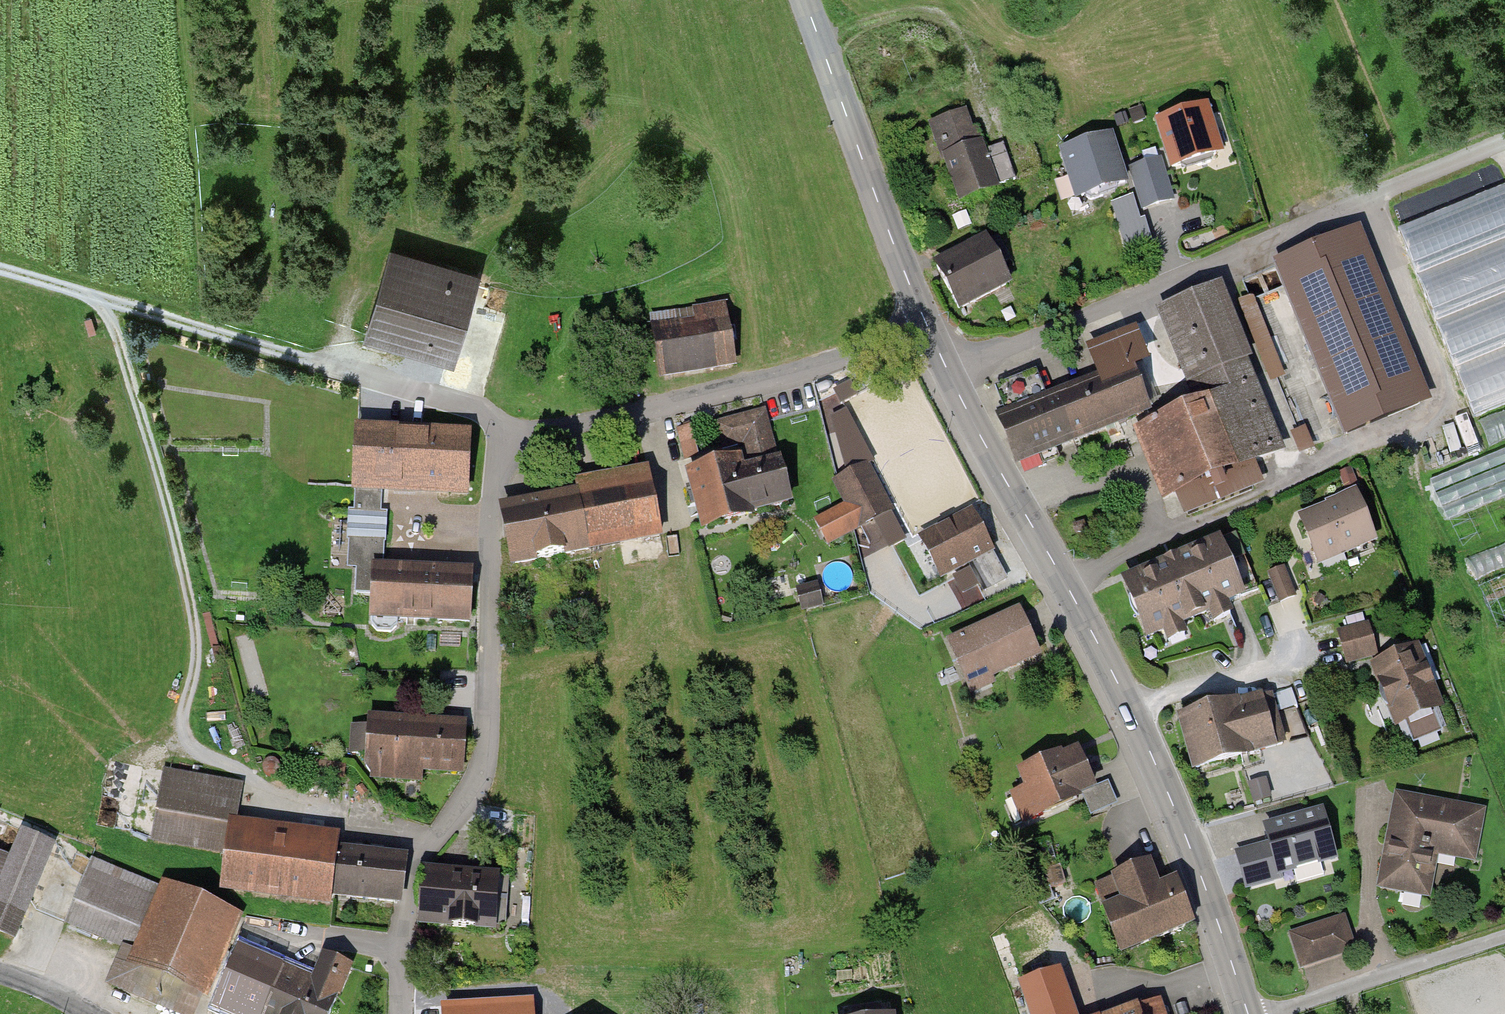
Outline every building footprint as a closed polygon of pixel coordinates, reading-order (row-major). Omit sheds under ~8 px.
[(1208,101),(1156,118),(1171,164),(1223,148),(1208,101)] [(972,110),(935,123),(963,203),(1000,190),(972,110)] [(1114,130),(1061,147),(1077,197),(1129,180),(1138,207),(1170,197),(1157,156),(1125,166),(1114,130)] [(1405,224),(1479,414),(1504,403),(1504,185),(1405,224)] [(1367,227),(1282,261),(1352,438),(1437,404),(1367,227)] [(989,239),(939,265),(964,312),(1014,285),(989,239)] [(483,274),(395,250),(372,338),(460,365),(483,274)] [(1221,284),(1163,306),(1201,405),(1140,428),(1173,517),(1265,482),(1258,464),(1286,454),(1221,284)] [(727,310),(655,320),(664,376),(735,366),(727,310)] [(1104,373),(1007,410),(1027,461),(1159,411),(1144,372),(1157,367),(1143,329),(1094,347),(1104,373)] [(750,459),(696,471),(711,535),(764,523),(762,514),(803,504),(794,462),(779,465),(767,413),(721,423),(727,448),(747,444),(750,459)] [(486,442),(388,439),(386,484),(386,505),(485,507),(486,442)] [(873,463),(835,482),(847,508),(821,521),(832,543),(897,512),(873,463)] [(583,494),(509,508),(521,567),(669,538),(655,469),(581,483),(583,494)] [(386,484),(358,483),(355,595),(383,595),(384,566),(386,505),(386,484)] [(940,520),(971,505),(960,484),(930,498),(940,520)] [(1364,492),(1307,515),(1327,563),(1384,540),(1364,492)] [(971,509),(924,534),(946,575),(994,550),(971,509)] [(1504,562),(1504,539),(1469,553),(1477,573),(1504,562)] [(1233,541),(1133,581),(1156,640),(1257,600),(1233,541)] [(1289,564),(1270,570),(1281,601),(1300,595),(1289,564)] [(480,569),(384,566),(383,595),(383,621),(478,623),(480,569)] [(1479,575),(1494,619),(1504,616),(1504,566),(1479,575)] [(1021,607),(952,638),(973,686),(1042,655),(1021,607)] [(1375,626),(1345,633),(1350,661),(1381,655),(1375,626)] [(1376,665),(1382,682),(1399,729),(1451,710),(1428,646),(1376,665)] [(1271,697),(1190,717),(1203,771),(1285,751),(1271,697)] [(470,722),(378,715),(374,779),(425,782),(425,773),(467,776),(470,722)] [(1090,745),(1026,772),(1033,788),(1019,794),(1030,820),(1108,788),(1090,745)] [(245,781),(164,770),(154,845),(234,856),(229,892),(343,908),(345,896),(405,905),(412,856),(345,847),(347,834),(240,819),(245,781)] [(1489,805),(1398,788),(1379,891),(1435,901),(1443,861),(1477,868),(1489,805)] [(1265,843),(1234,852),(1244,888),(1281,878),(1280,874),(1336,859),(1322,806),(1259,823),(1265,843)] [(0,853),(0,930),(23,940),(62,846),(25,830),(13,858),(0,853)] [(1146,856),(1095,875),(1123,951),(1190,926),(1170,873),(1154,879),(1146,856)] [(93,861),(69,924),(124,945),(108,984),(183,1013),(228,1013),(230,1009),(243,1013),(345,1013),(363,968),(327,953),(317,978),(235,946),(247,916),(165,884),(163,888),(93,861)] [(508,870),(426,868),(425,925),(506,927),(508,870)] [(1343,916),(1297,929),(1307,961),(1353,948),(1343,916)] [(1027,987),(1037,1013),(1079,1013),(1064,974),(1027,987)] [(441,1001),(442,1013),(535,1013),(534,996),(441,1001)] [(1160,1000),(1121,1013),(1165,1013),(1160,1000)]
